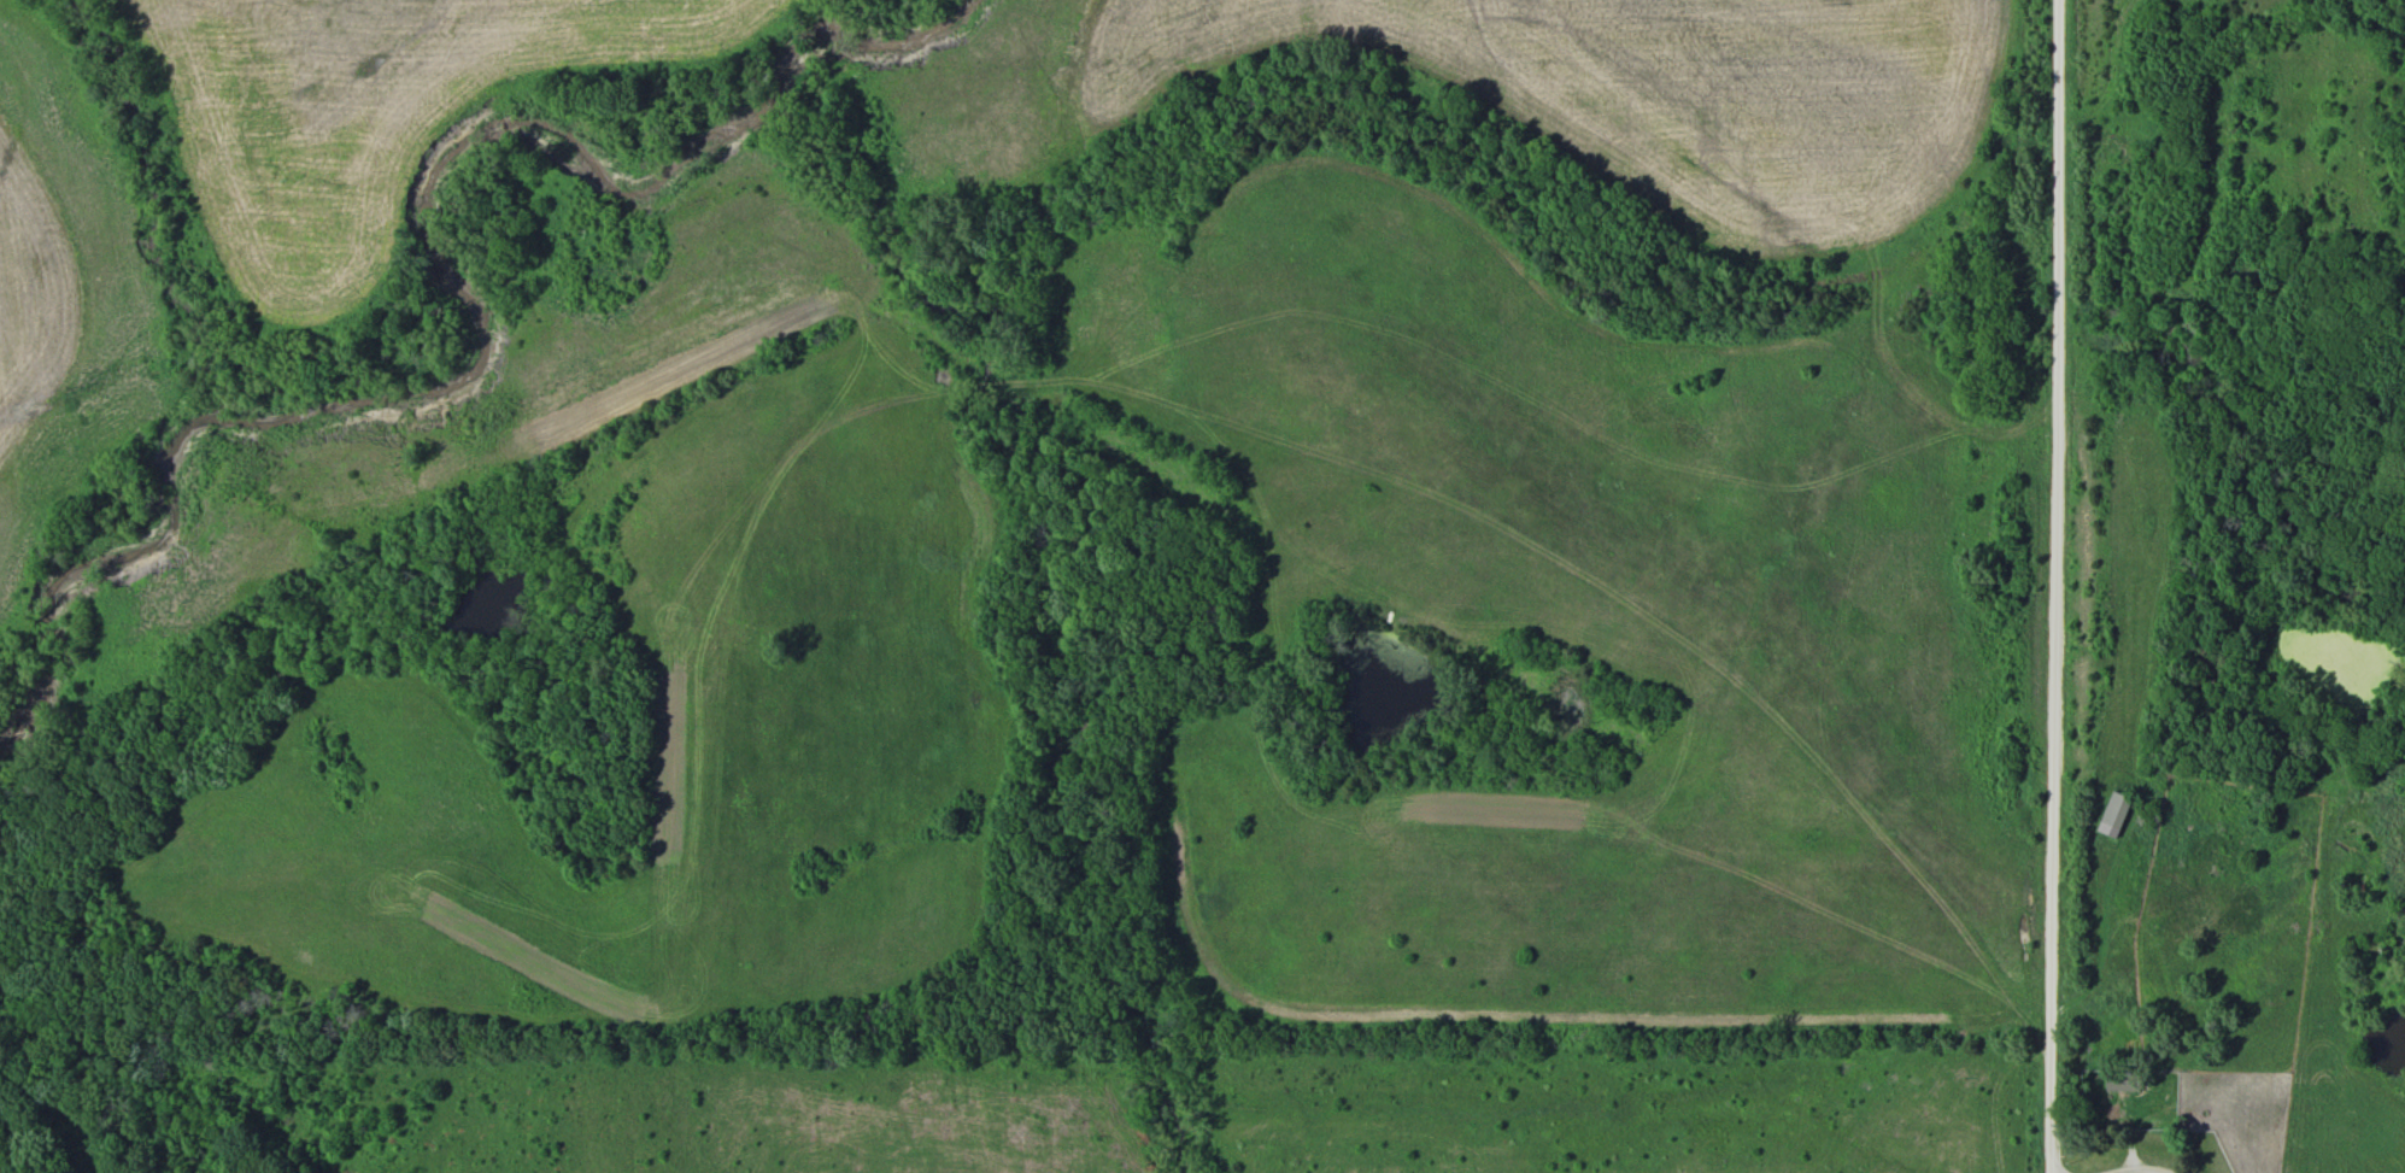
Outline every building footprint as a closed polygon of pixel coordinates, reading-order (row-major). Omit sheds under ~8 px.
[(2128,798),(2109,791),(2093,831),(2113,838),(2128,798)] [(2102,1090),(2135,1090),(2135,1072),(2102,1072),(2102,1090)]
